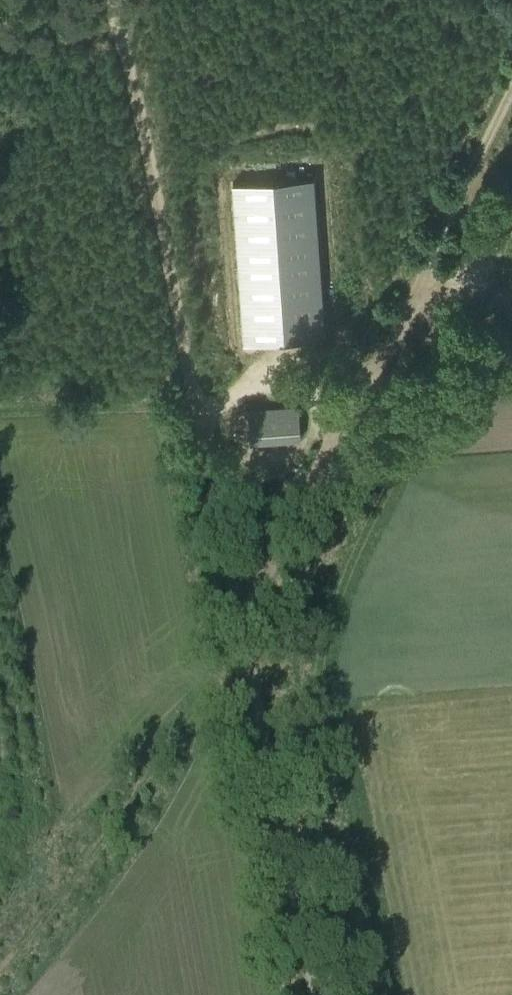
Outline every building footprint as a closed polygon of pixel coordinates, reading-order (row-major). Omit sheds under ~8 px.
[(325,338),(315,178),(234,183),(245,343),(325,338)] [(295,405),(250,408),(252,441),(298,438),(295,405)]
